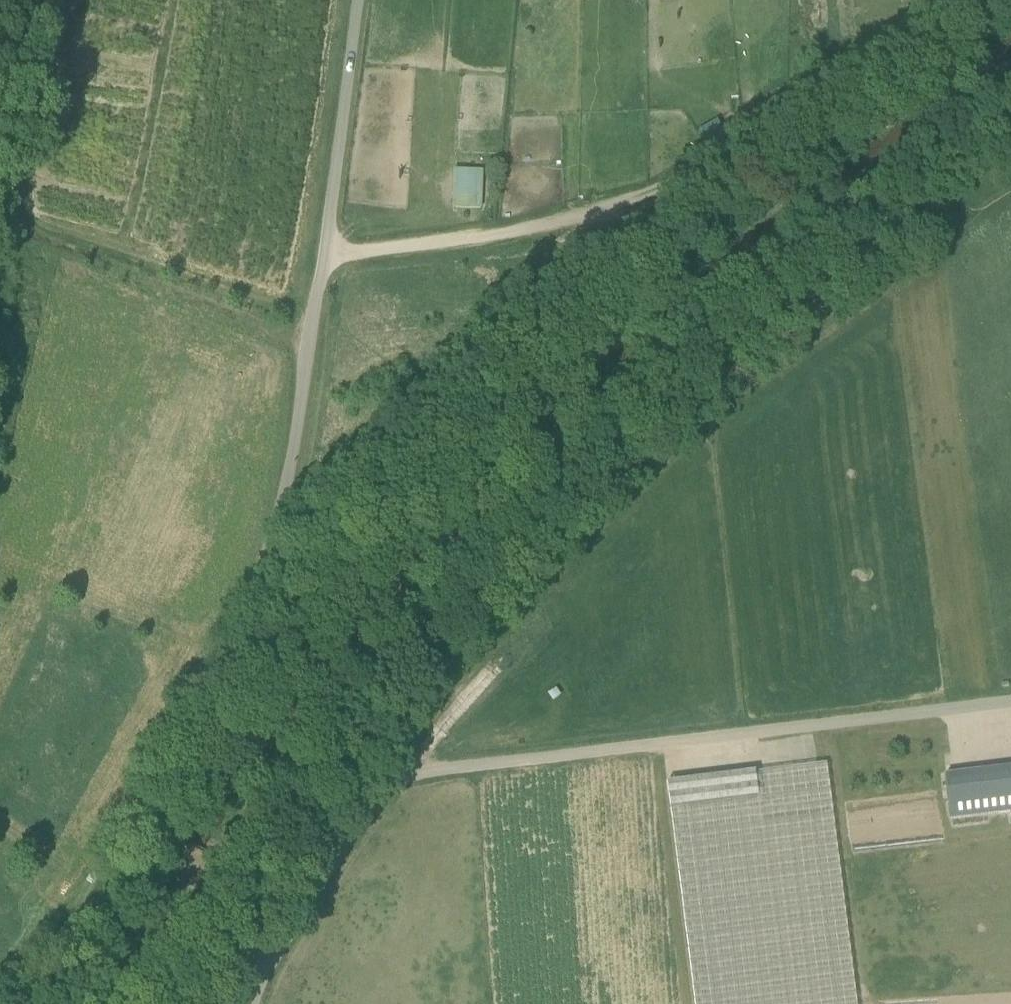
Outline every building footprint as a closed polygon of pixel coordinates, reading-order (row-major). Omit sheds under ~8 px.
[(706,149),(727,138),(720,125),(699,137),(706,149)] [(453,169),(452,208),(475,209),(477,170),(453,169)] [(755,772),(755,771),(668,782),(696,1003),(858,1003),(827,763),(755,772)] [(986,814),(985,803),(1010,800),(1010,767),(945,775),(950,818),(986,814)]
